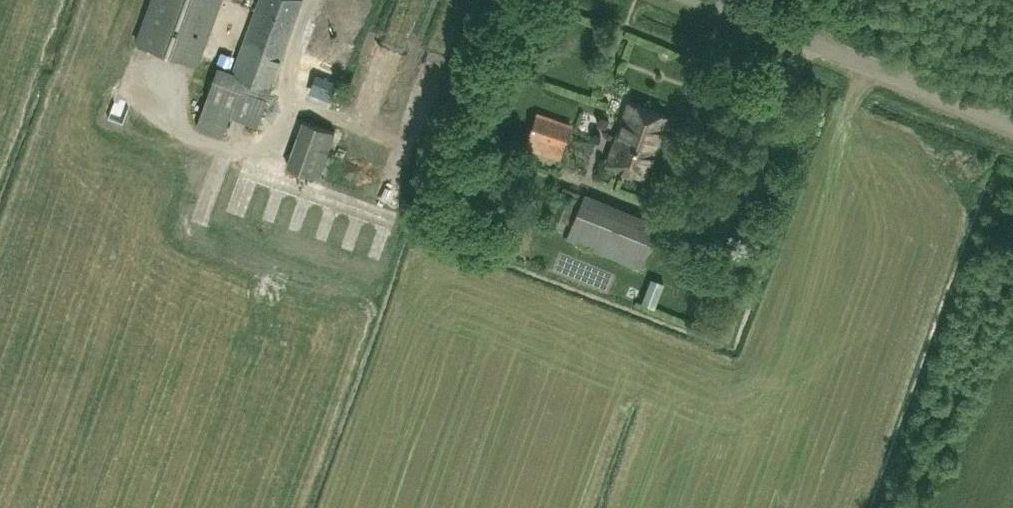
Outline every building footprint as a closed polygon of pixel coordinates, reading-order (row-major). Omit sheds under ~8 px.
[(136,41),(198,65),(223,0),(152,0),(136,41)] [(302,2),(298,0),(260,0),(232,74),(218,69),(195,128),(222,138),(230,117),(257,127),(271,89),(270,89),(302,2)] [(342,64),(347,48),(332,43),(334,39),(311,31),(303,57),(323,64),(325,58),(342,64)] [(332,94),(337,82),(317,75),(313,87),(332,94)] [(607,164),(626,171),(646,178),(668,117),(629,103),(607,164)] [(571,127),(537,115),(530,136),(563,148),(571,127)] [(286,168),(317,180),(334,135),(302,123),(286,168)] [(578,199),(560,192),(550,216),(569,224),(578,199)] [(596,196),(590,211),(650,234),(656,219),(596,196)] [(643,262),(653,236),(581,210),(572,236),(643,262)]
